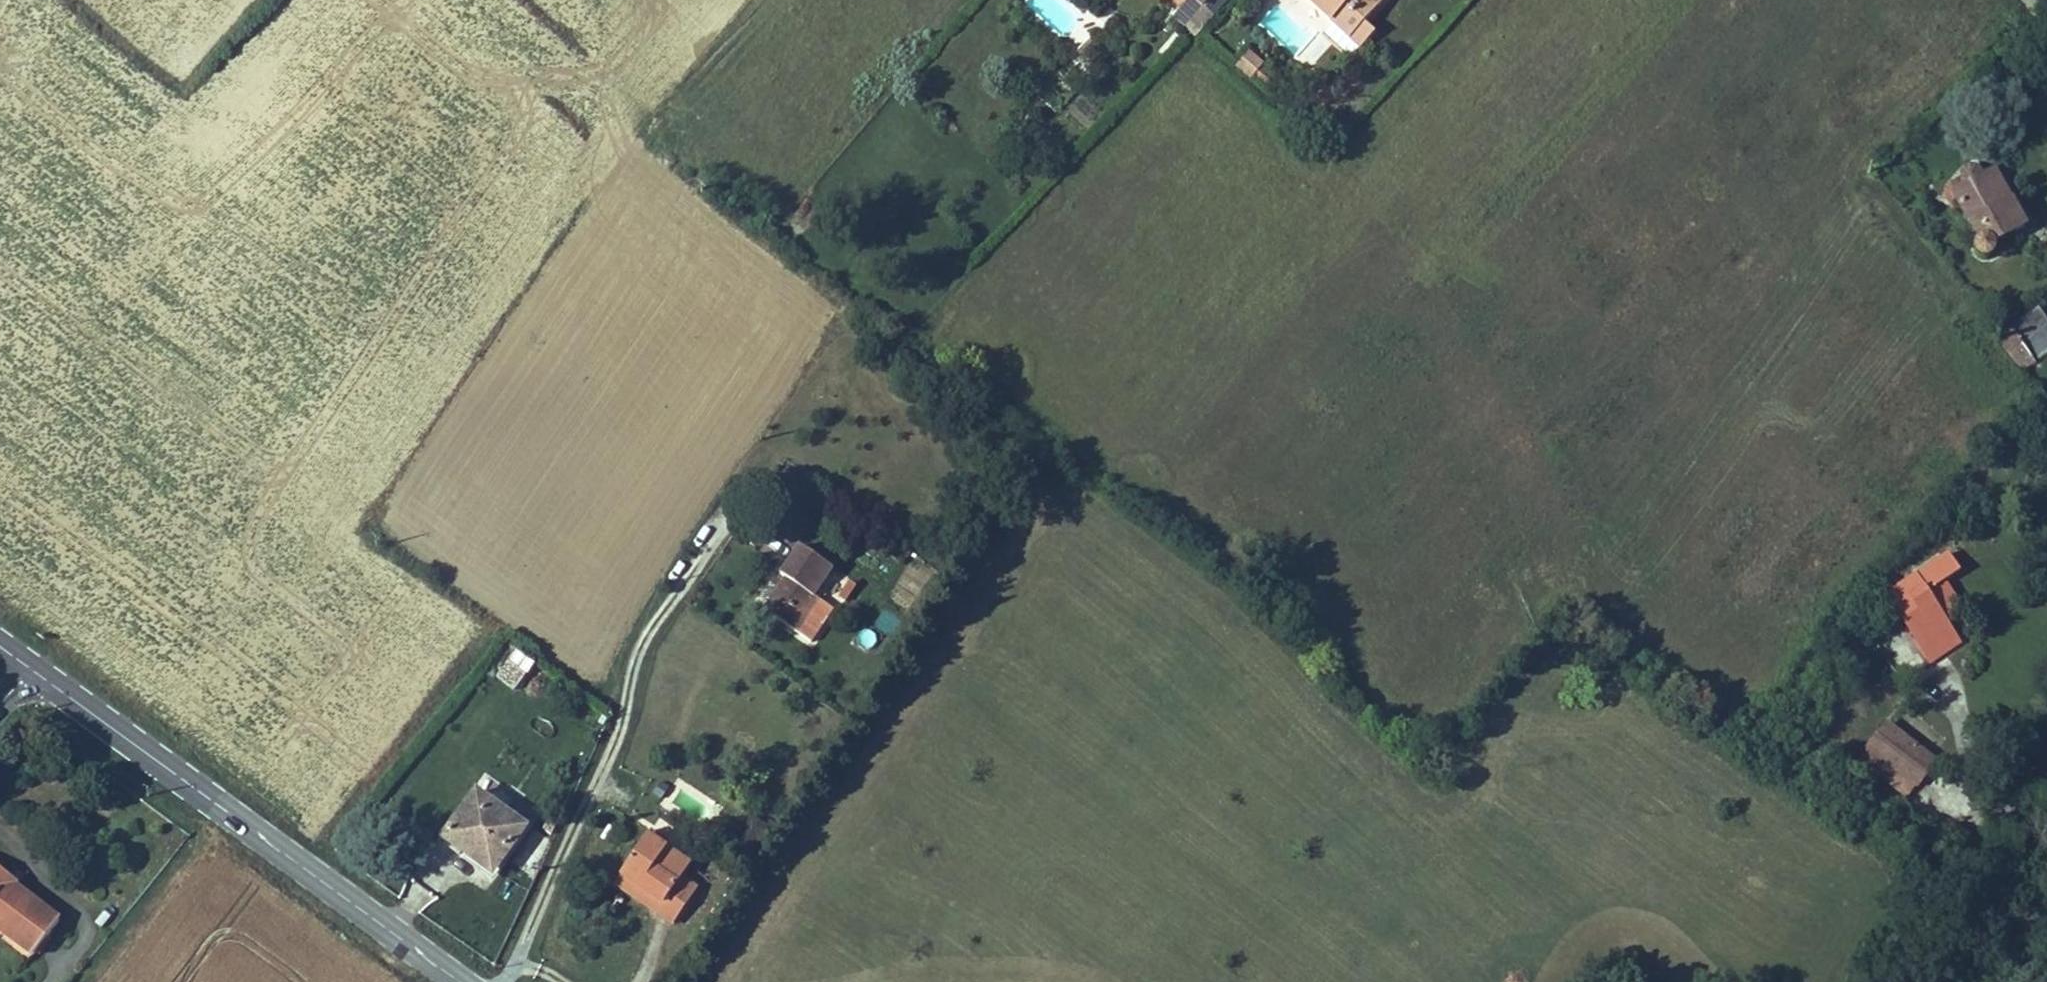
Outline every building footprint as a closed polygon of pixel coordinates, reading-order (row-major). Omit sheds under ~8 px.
[(1360,48),(1378,31),(1364,21),(1384,0),(1307,0),(1360,48)] [(1251,47),(1237,64),(1252,76),(1266,59),(1251,47)] [(2038,195),(2030,197),(2027,191),(2023,188),(2021,188),(2018,188),(2014,190),(2012,193),(2012,198),(1996,204),(2024,260),(2021,263),(2020,266),(2020,270),(2024,275),(2027,277),(2031,277),(2036,273),(2038,270),(2038,264),(2046,259),(2046,212),(2038,195)] [(2015,328),(2000,337),(2016,364),(2030,355),(2015,328)] [(2046,372),(2046,348),(2036,354),(2046,372)] [(836,566),(801,542),(781,572),(787,577),(816,595),(836,566)] [(844,602),(856,583),(836,571),(824,590),(844,602)] [(1934,625),(1960,670),(1969,665),(1974,672),(1975,674),(1985,669),(1969,641),(1985,629),(1972,608),(1991,595),(1981,576),(1916,618),(1924,631),(1934,625)] [(833,609),(787,577),(764,609),(811,641),(833,609)] [(1960,670),(1934,625),(1924,631),(1955,682),(1974,672),(1969,665),(1960,670)] [(515,690),(534,661),(513,647),(494,677),(515,690)] [(1969,779),(1921,740),(1892,775),(1941,814),(1969,779)] [(530,822),(477,784),(441,835),(494,873),(530,822)] [(723,891),(684,865),(653,909),(712,950),(733,920),(713,905),(723,891)] [(30,959),(58,922),(2,881),(6,875),(0,870),(0,938),(30,959)]
